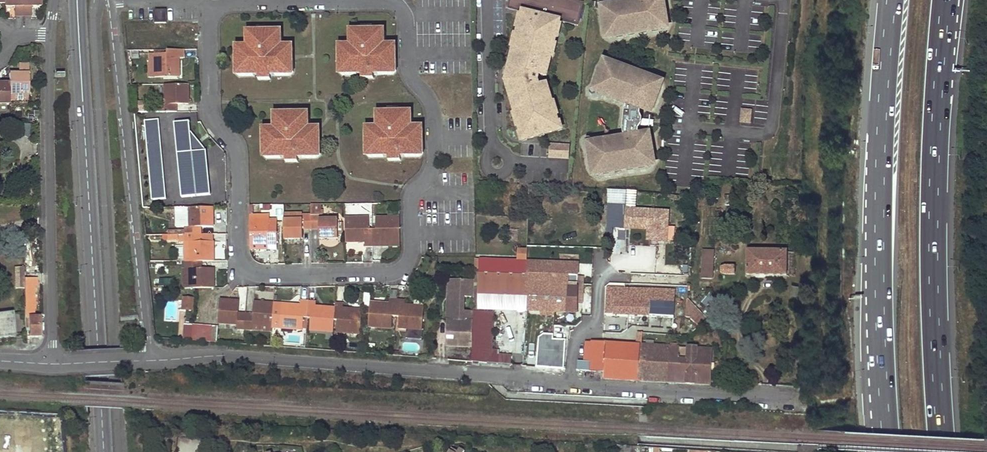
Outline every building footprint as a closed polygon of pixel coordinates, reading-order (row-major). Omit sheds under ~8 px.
[(15,16),(23,15),(23,0),(4,0),(4,3),(4,6),(14,6),(15,16)] [(41,0),(23,0),(23,15),(31,15),(31,6),(41,6),(41,0)] [(510,9),(524,13),(513,60),(516,61),(515,67),(511,67),(509,76),(512,77),(512,86),(509,87),(511,96),(515,95),(517,102),(514,103),(523,135),(524,134),(526,140),(559,130),(558,124),(559,124),(550,93),(546,94),(544,86),(540,87),(539,82),(540,75),(544,76),(546,69),(550,70),(561,22),(579,27),(585,4),(570,0),(512,0),(510,9)] [(640,2),(610,7),(605,14),(608,32),(615,38),(663,30),(669,22),(666,4),(660,0),(640,0),(640,2)] [(155,10),(155,23),(166,23),(166,9),(155,10)] [(338,72),(342,75),(357,75),(357,72),(361,71),(361,75),(361,78),(374,78),(374,75),(374,71),(378,71),(378,75),(393,74),(397,71),(396,59),(393,59),(392,52),(396,52),(396,47),(393,44),(385,44),(385,32),(382,29),(352,29),(349,33),(349,44),(342,44),(338,48),(338,52),(342,52),(342,59),(338,59),(338,72)] [(235,73),(239,76),(254,76),(254,73),(258,73),(258,76),(258,79),(271,80),(271,76),(271,72),(275,72),(275,76),(290,76),(293,72),(293,60),(290,60),(290,53),(293,53),(293,48),(290,45),(282,45),(282,33),(279,30),(250,30),(246,34),(246,45),(239,45),(235,49),(235,53),(239,53),(238,61),(235,60),(235,73)] [(185,49),(167,49),(167,53),(156,53),(156,76),(180,76),(180,58),(185,58),(185,49)] [(28,64),(19,65),(20,70),(20,74),(9,74),(10,83),(10,94),(28,94),(28,64)] [(613,64),(604,68),(598,85),(602,94),(630,104),(628,111),(625,131),(626,139),(597,144),(592,151),(595,169),(602,175),(650,166),(655,159),(652,141),(645,136),(640,136),(639,130),(641,125),(642,120),(641,115),(643,109),(647,110),(656,106),(662,89),(658,81),(613,64)] [(10,103),(10,99),(10,94),(10,83),(0,84),(0,104),(10,103)] [(189,83),(166,83),(166,102),(160,102),(161,111),(177,110),(177,103),(189,102),(189,83)] [(752,111),(742,110),(741,123),(751,124),(752,111)] [(365,143),(365,154),(369,157),(384,157),(384,154),(388,154),(388,157),(388,161),(399,160),(401,160),(401,157),(401,153),(405,153),(405,157),(420,157),(423,153),(423,141),(420,141),(420,134),(423,134),(423,129),(420,126),(412,126),(412,114),(408,111),(379,111),(376,115),(376,126),(368,126),(365,130),(365,135),(369,135),(369,142),(365,142),(365,143)] [(262,155),(266,158),(281,158),(281,155),(285,155),(285,158),(286,162),(298,162),(298,158),(298,155),(302,155),(302,158),(317,158),(321,154),(320,143),(320,142),(317,142),(316,135),(320,135),(320,130),(317,127),(309,127),(309,116),(305,112),(276,112),(273,116),(273,127),(266,128),(262,131),(262,136),(265,136),(266,143),(262,143),(262,144),(262,155)] [(160,118),(146,119),(153,199),(168,197),(160,118)] [(190,120),(175,122),(183,196),(212,193),(207,149),(191,130),(190,120)] [(571,145),(552,143),(551,156),(570,157),(571,145)] [(668,239),(669,210),(636,209),(636,191),(609,189),(610,225),(650,228),(650,238),(668,239)] [(214,205),(190,206),(191,225),(185,225),(185,233),(202,233),(202,225),(214,225),(214,205)] [(275,217),(284,217),(283,205),(275,205),(275,217)] [(304,220),(285,220),(285,238),(303,238),(304,230),(321,229),(321,238),(339,238),(338,219),(320,219),(320,214),(304,215),(304,220)] [(369,217),(346,218),(346,241),(365,241),(365,246),(382,246),(382,241),(401,241),(400,217),(377,217),(377,229),(370,229),(369,217)] [(270,220),(250,220),(251,243),(270,243),(270,248),(278,248),(277,231),(270,231),(270,220)] [(615,249),(626,250),(627,229),(616,229),(615,249)] [(203,240),(214,240),(214,232),(202,233),(203,240)] [(202,233),(185,233),(186,241),(191,241),(191,260),(203,260),(215,260),(214,240),(203,240),(202,233)] [(788,250),(749,249),(748,274),(787,276),(788,250)] [(711,250),(705,250),(704,275),(715,276),(716,257),(713,257),(713,250),(711,250)] [(580,262),(481,258),(481,270),(579,274),(580,262)] [(191,260),(186,260),(186,268),(191,268),(192,287),(196,287),(215,287),(215,267),(203,267),(203,260),(191,260)] [(737,265),(726,264),(723,266),(722,272),(726,273),(736,274),(737,265)] [(24,267),(16,267),(16,289),(25,289),(24,267)] [(481,270),(476,270),(475,307),(578,311),(579,286),(579,277),(579,274),(481,270)] [(632,273),(632,282),(686,285),(686,275),(632,273)] [(475,307),(475,278),(449,277),(449,294),(451,294),(451,300),(449,300),(447,344),(474,345),(475,311),(475,307)] [(38,287),(37,278),(25,279),(25,311),(30,311),(34,310),(33,287),(38,287)] [(618,287),(608,287),(608,312),(675,315),(675,301),(660,300),(660,289),(631,288),(631,291),(618,290),(618,287)] [(709,294),(700,302),(706,309),(715,300),(709,294)] [(183,297),(182,311),(194,311),(194,297),(183,297)] [(241,300),(221,298),(219,321),(238,323),(238,328),(246,329),(247,313),(240,312),(241,300)] [(390,303),(371,302),(369,326),(393,328),(393,316),(396,316),(398,299),(390,298),(390,303)] [(406,299),(398,299),(396,316),(400,316),(399,328),(423,330),(424,305),(405,304),(406,299)] [(308,317),(310,301),(302,300),(302,305),(283,303),(275,302),(273,326),(281,327),(304,329),(305,317),(308,317)] [(254,313),(247,313),(246,329),(253,330),(254,325),(273,326),(275,302),(255,301),(254,313)] [(317,302),(310,301),(308,317),(312,317),(311,329),(334,331),(335,319),(336,307),(317,306),(317,302)] [(691,302),(681,311),(696,326),(705,317),(691,302)] [(345,304),(337,303),(336,307),(335,319),(338,319),(337,331),(361,333),(362,309),(345,308),(345,304)] [(486,311),(475,311),(474,345),(473,359),(473,361),(494,350),(495,330),(486,330),(486,311)] [(12,314),(0,316),(0,338),(14,336),(12,314)] [(30,337),(41,336),(40,318),(30,318),(26,318),(26,329),(30,329),(30,337)] [(183,324),(181,338),(217,342),(217,326),(183,324)] [(568,339),(549,339),(548,350),(548,352),(555,352),(555,357),(554,367),(566,368),(568,339)] [(642,344),(587,341),(586,360),(592,361),(592,370),(606,371),(606,378),(641,379),(642,344)] [(671,346),(642,344),(641,379),(669,381),(671,346)] [(680,347),(671,346),(669,381),(678,381),(680,347)] [(714,349),(680,347),(678,381),(713,383),(713,381),(713,368),(715,369),(716,363),(713,362),(714,349)] [(548,350),(526,349),(525,365),(554,367),(555,357),(548,356),(548,352),(548,350)] [(494,350),(473,361),(513,364),(513,354),(502,353),(503,350),(494,350)]
